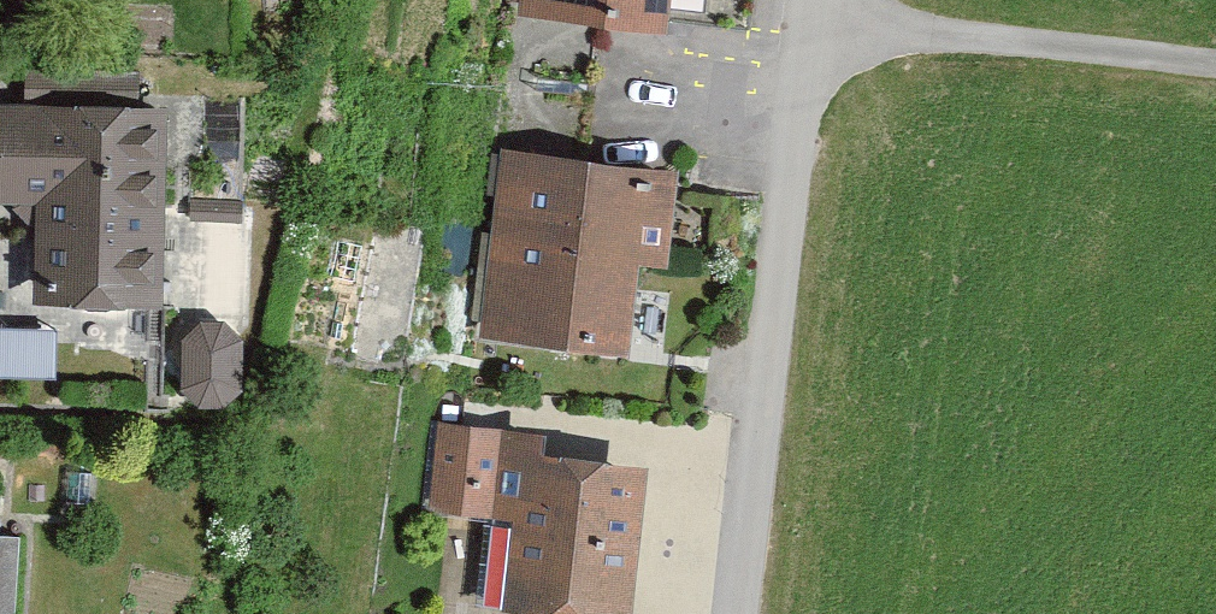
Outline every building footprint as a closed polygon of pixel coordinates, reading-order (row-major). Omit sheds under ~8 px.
[(539,17),(687,33),(691,0),(540,0),(539,17)] [(190,312),(192,118),(14,116),(13,216),(56,216),(55,310),(190,312)] [(694,279),(702,176),(507,160),(492,345),(661,359),(668,276),(694,279)] [(225,334),(197,353),(199,397),(226,420),(249,419),(271,400),(270,353),(246,334),(225,334)] [(506,522),(515,437),(450,430),(442,516),(506,522)] [(667,476),(533,463),(519,612),(537,613),(653,613),(667,476)] [(15,508),(0,507),(0,613),(7,613),(15,508)]
